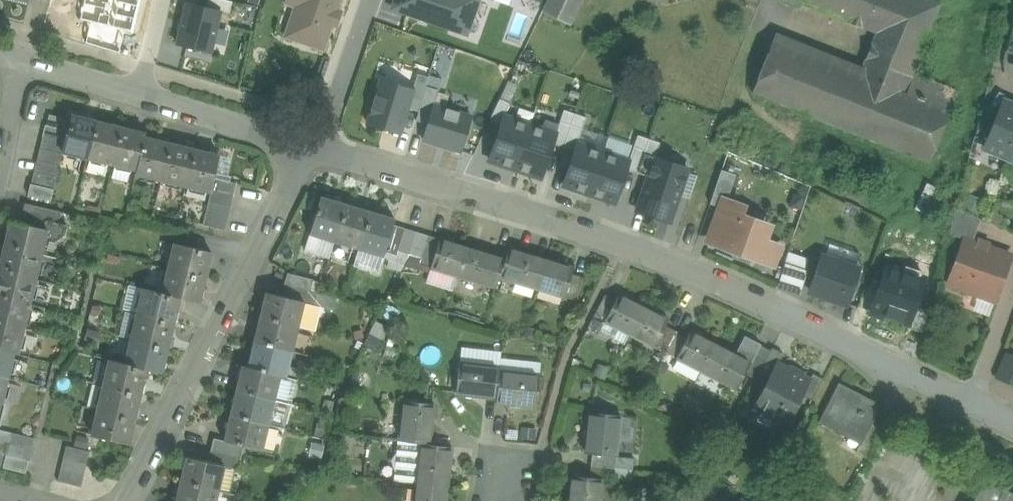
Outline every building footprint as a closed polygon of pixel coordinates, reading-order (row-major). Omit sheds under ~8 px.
[(207,8),(221,11),(230,14),(233,2),(226,0),(208,0),(207,8)] [(298,5),(288,36),(322,48),(339,0),(300,0),(298,5)] [(393,8),(467,34),(479,0),(396,0),(393,8)] [(544,11),(550,14),(553,15),(552,15),(568,22),(579,0),(550,0),(544,11)] [(799,6),(801,2),(831,14),(836,0),(785,0),(799,6)] [(913,75),(941,4),(932,0),(836,0),(831,14),(876,32),(860,75),(905,93),(913,75)] [(207,8),(187,3),(177,44),(211,52),(221,11),(207,8)] [(244,3),(243,18),(255,19),(257,5),(244,3)] [(905,93),(860,75),(773,40),(752,92),(930,163),(950,112),(905,93)] [(418,74),(413,89),(407,109),(419,112),(427,86),(429,77),(418,74)] [(913,75),(905,93),(950,112),(957,93),(913,75)] [(382,80),(368,124),(400,134),(407,109),(413,89),(382,80)] [(438,90),(427,86),(419,112),(416,121),(428,124),(434,105),(438,90)] [(316,96),(307,100),(311,109),(320,105),(316,96)] [(986,141),(987,141),(984,149),(1007,158),(1012,143),(1012,105),(1002,101),(998,111),(986,141)] [(428,124),(423,140),(461,151),(472,117),(434,105),(428,124)] [(975,136),(986,141),(998,111),(983,106),(975,136)] [(88,157),(96,121),(72,115),(63,151),(88,157)] [(530,125),(505,116),(490,160),(515,169),(530,125)] [(121,127),(96,121),(88,157),(112,163),(121,127)] [(559,126),(545,121),(542,129),(530,125),(515,169),(541,178),(559,126)] [(67,131),(45,126),(43,138),(65,143),(67,131)] [(146,132),(121,127),(112,163),(137,169),(146,132)] [(65,143),(43,138),(40,149),(62,154),(62,155),(65,143)] [(161,179),(169,143),(145,138),(136,173),(161,179)] [(194,149),(169,143),(161,179),(185,185),(194,149)] [(603,153),(578,144),(564,185),(589,194),(603,153)] [(62,154),(40,149),(37,161),(59,166),(62,154)] [(220,156),(194,149),(185,185),(211,191),(211,190),(214,178),(220,156)] [(629,161),(603,153),(589,194),(615,203),(629,161)] [(655,158),(637,211),(670,222),(688,169),(655,158)] [(59,166),(37,161),(34,173),(56,178),(59,166)] [(115,167),(113,177),(130,179),(131,170),(115,167)] [(56,178),(34,173),(31,184),(53,189),(56,178)] [(236,184),(214,178),(211,190),(233,196),(236,184)] [(31,184),(30,184),(28,196),(51,201),(54,190),(53,189),(31,184)] [(233,196),(211,190),(211,191),(208,202),(230,207),(233,196)] [(333,201),(321,197),(309,235),(310,235),(305,250),(330,258),(334,242),(346,205),(340,203),(333,201)] [(741,206),(725,201),(710,242),(772,264),(778,247),(761,241),(766,228),(737,218),(741,206)] [(230,207),(208,202),(205,214),(227,219),(230,207)] [(61,212),(26,203),(21,223),(44,229),(46,221),(58,224),(61,212)] [(983,209),(971,204),(967,214),(979,219),(983,209)] [(370,212),(346,205),(334,242),(359,249),(370,212)] [(967,214),(956,209),(950,234),(964,239),(972,242),(981,219),(979,219),(967,214)] [(395,220),(370,212),(359,249),(384,257),(385,252),(393,225),(395,220)] [(227,219),(205,214),(203,225),(225,231),(227,219)] [(1004,221),(994,217),(992,224),(1001,228),(1004,221)] [(58,224),(46,221),(44,229),(47,230),(45,239),(54,241),(64,234),(67,226),(58,224)] [(11,222),(5,246),(41,255),(45,239),(47,230),(11,222)] [(405,229),(393,225),(385,252),(397,256),(398,252),(398,251),(405,229)] [(416,232),(405,229),(398,251),(398,252),(410,255),(416,232)] [(428,236),(416,232),(410,255),(421,258),(426,242),(428,236)] [(467,247),(439,238),(437,245),(430,268),(458,276),(467,247)] [(972,242),(964,239),(948,284),(980,296),(995,301),(1011,256),(972,242)] [(437,245),(426,242),(421,258),(419,265),(430,268),(437,245)] [(211,251),(175,243),(169,269),(205,277),(211,251)] [(35,281),(41,255),(5,246),(0,267),(0,272),(35,281)] [(505,258),(467,247),(458,276),(496,288),(499,277),(505,258)] [(547,260),(509,248),(505,258),(499,277),(538,289),(547,260)] [(788,250),(778,288),(801,293),(810,256),(788,250)] [(823,257),(811,292),(832,299),(846,304),(858,269),(823,257)] [(574,268),(547,260),(538,289),(565,298),(565,297),(572,275),(574,268)] [(924,280),(888,267),(873,308),(888,314),(888,313),(909,321),(924,280)] [(205,277),(169,269),(163,293),(163,294),(179,298),(199,303),(205,277)] [(29,305),(35,281),(0,272),(0,297),(29,305)] [(314,280),(287,274),(284,285),(311,291),(314,280)] [(583,278),(572,275),(565,297),(577,301),(583,278)] [(311,291),(284,285),(281,297),(305,302),(305,303),(316,306),(319,293),(311,291)] [(163,293),(143,288),(137,315),(173,323),(179,298),(163,294),(163,293)] [(281,297),(267,293),(261,318),(299,327),(305,303),(305,302),(281,297)] [(615,300),(604,321),(619,329),(630,334),(644,307),(618,294),(615,300)] [(605,295),(594,316),(604,321),(615,300),(605,295)] [(980,296),(973,315),(988,321),(995,301),(980,296)] [(0,297),(0,324),(23,329),(29,305),(0,297)] [(316,306),(305,303),(299,327),(315,331),(321,307),(316,306)] [(946,308),(938,306),(936,318),(945,319),(946,308)] [(669,320),(644,307),(630,334),(655,347),(666,326),(669,320)] [(173,323),(137,315),(131,339),(167,347),(173,323)] [(604,321),(594,316),(589,327),(599,332),(604,321)] [(299,327),(261,318),(255,343),(293,352),(298,330),(299,327)] [(619,329),(604,321),(599,332),(614,340),(619,329)] [(0,324),(0,350),(13,354),(17,355),(23,329),(0,324)] [(677,332),(666,326),(655,347),(666,353),(677,332)] [(716,344),(690,331),(687,337),(676,358),(702,371),(716,344)] [(687,337),(677,332),(666,353),(676,358),(687,337)] [(761,345),(745,336),(736,354),(751,362),(756,352),(757,353),(761,346),(761,345)] [(161,373),(167,347),(131,339),(125,364),(147,370),(161,373)] [(293,352),(255,343),(249,368),(282,376),(281,377),(287,378),(287,377),(293,352)] [(736,354),(716,344),(702,371),(737,390),(745,374),(751,362),(736,354)] [(771,351),(761,346),(757,353),(756,352),(751,362),(745,374),(756,379),(771,351)] [(462,360),(491,361),(491,348),(462,348),(462,360)] [(784,354),(772,348),(771,351),(756,379),(755,380),(766,386),(777,364),(778,365),(784,354)] [(0,350),(0,377),(7,379),(13,354),(0,350)] [(1007,355),(997,377),(1000,378),(1012,383),(1012,358),(1007,355)] [(125,364),(109,360),(103,386),(141,395),(147,370),(125,364)] [(500,367),(460,363),(457,393),(497,398),(499,372),(500,367)] [(778,365),(777,364),(766,386),(753,410),(757,413),(785,427),(802,395),(809,381),(778,365)] [(282,376),(249,368),(243,366),(237,392),(275,401),(281,377),(282,376)] [(539,377),(499,372),(497,398),(496,403),(536,407),(539,377)] [(823,379),(813,374),(809,381),(802,395),(812,401),(823,379)] [(287,378),(281,377),(275,401),(293,405),(299,380),(287,377),(287,378)] [(882,405),(839,383),(819,423),(846,436),(847,433),(862,440),(860,444),(861,444),(861,445),(872,425),(882,405)] [(141,395),(103,386),(97,411),(135,420),(141,395)] [(275,401),(237,392),(232,417),(269,426),(275,401)] [(434,405),(404,402),(399,441),(421,444),(430,445),(434,405)] [(135,420),(97,411),(91,436),(128,445),(135,420)] [(621,417),(591,414),(586,454),(593,455),(617,457),(621,417)] [(269,426),(232,417),(226,442),(245,447),(263,451),(269,426)] [(883,430),(872,425),(861,445),(861,444),(857,451),(869,457),(883,430)] [(0,431),(0,443),(7,444),(9,433),(0,431)] [(35,439),(11,433),(8,445),(32,451),(35,439)] [(421,444),(399,441),(383,439),(383,440),(398,442),(396,457),(391,460),(395,465),(393,481),(417,484),(421,444)] [(226,442),(215,440),(212,451),(242,458),(245,447),(226,442)] [(430,445),(421,444),(417,484),(448,487),(452,447),(430,445)] [(32,451),(8,445),(6,457),(29,462),(32,451)] [(89,452),(66,446),(63,458),(87,464),(89,452)] [(242,458),(212,451),(210,463),(226,467),(240,470),(242,458)] [(617,457),(593,455),(592,465),(616,468),(618,457),(617,457)] [(29,462),(6,457),(3,469),(26,474),(29,462)] [(87,464),(63,458),(60,470),(84,476),(87,464)] [(210,463),(188,458),(182,483),(220,492),(226,467),(210,463)] [(616,469),(592,466),(591,479),(604,480),(615,482),(616,469)] [(84,476),(60,470),(58,482),(81,488),(84,476)] [(573,477),(571,500),(602,500),(604,480),(591,479),(573,477)] [(973,500),(1012,500),(1012,494),(985,479),(985,480),(984,479),(973,500)] [(182,483),(177,500),(218,500),(220,492),(182,483)] [(417,484),(415,500),(446,500),(448,487),(417,484)]
